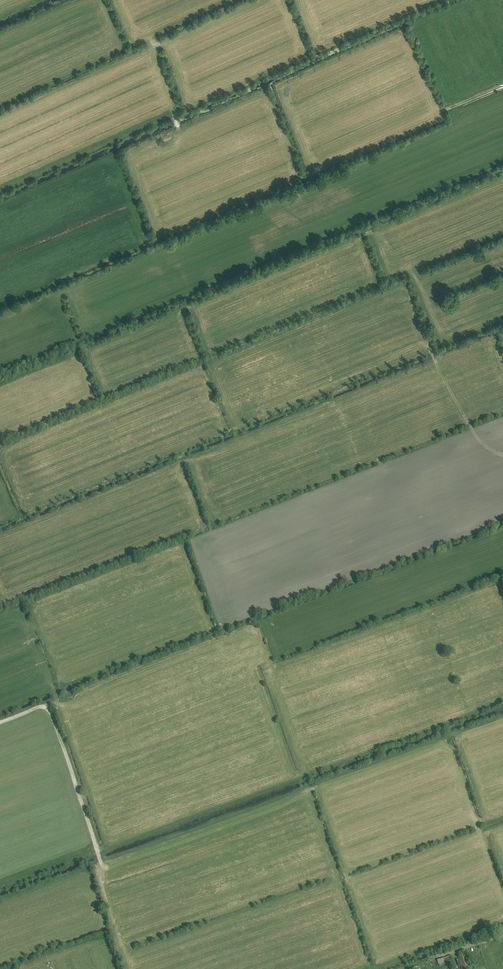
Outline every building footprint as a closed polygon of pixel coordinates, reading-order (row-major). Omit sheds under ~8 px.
[(470,968),(467,960),(466,961),(464,955),(460,957),(460,959),(457,960),(459,966),(461,965),(462,968),(470,968)] [(445,964),(446,967),(449,967),(449,968),(454,966),(451,956),(437,960),(439,966),(445,964)]
